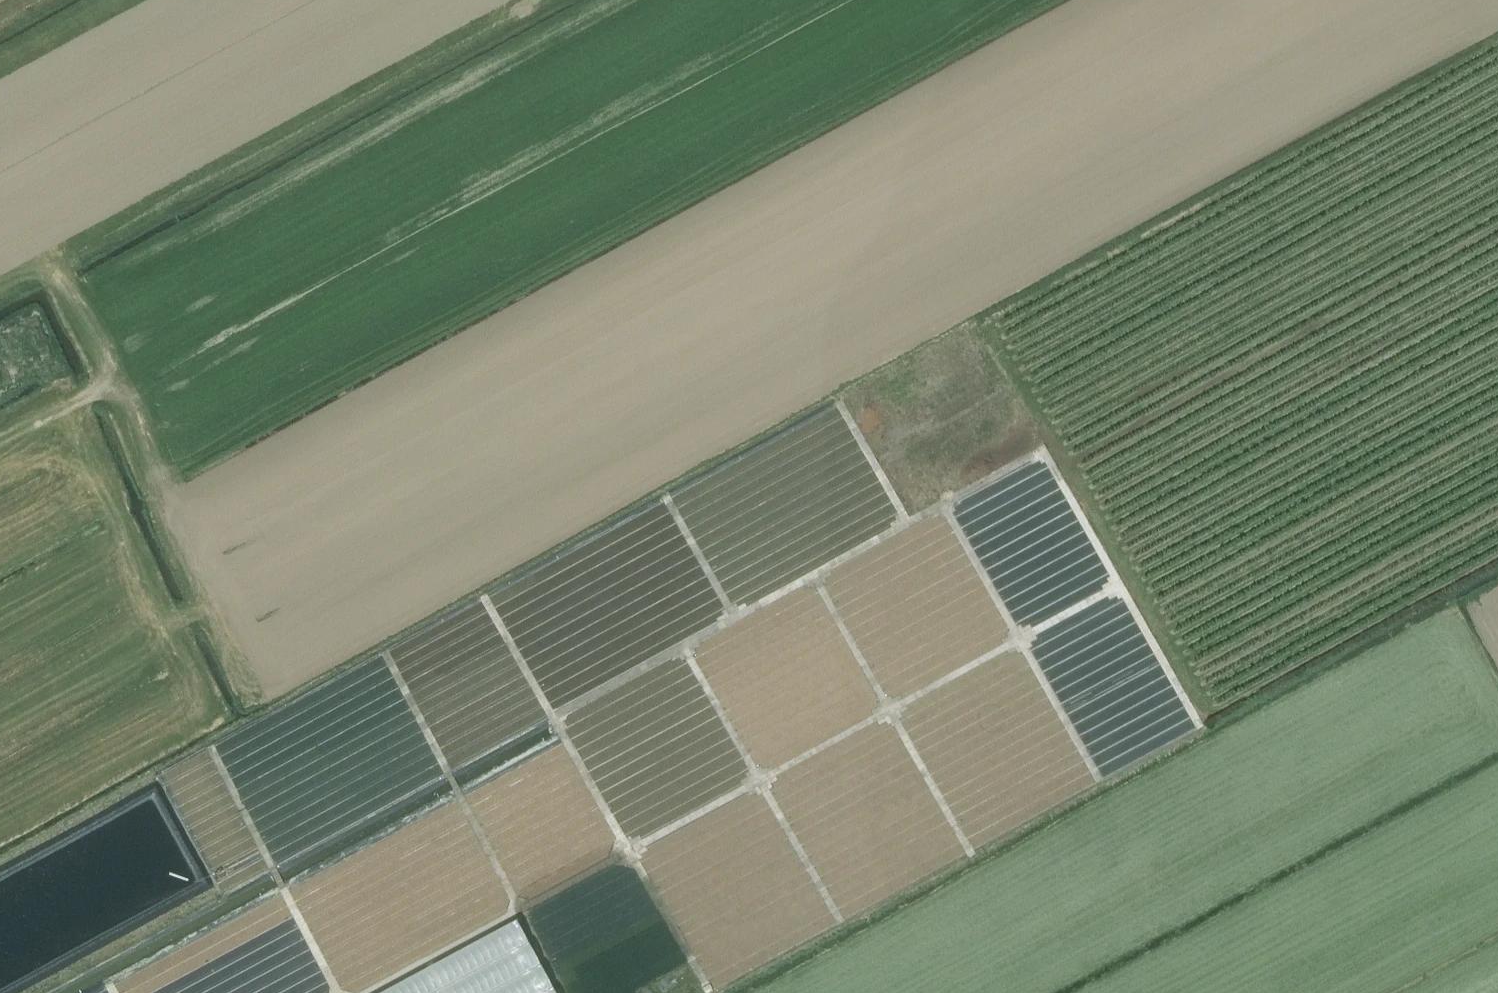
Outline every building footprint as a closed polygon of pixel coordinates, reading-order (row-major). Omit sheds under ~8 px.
[(373,992),(557,992),(523,921),(373,992)]
